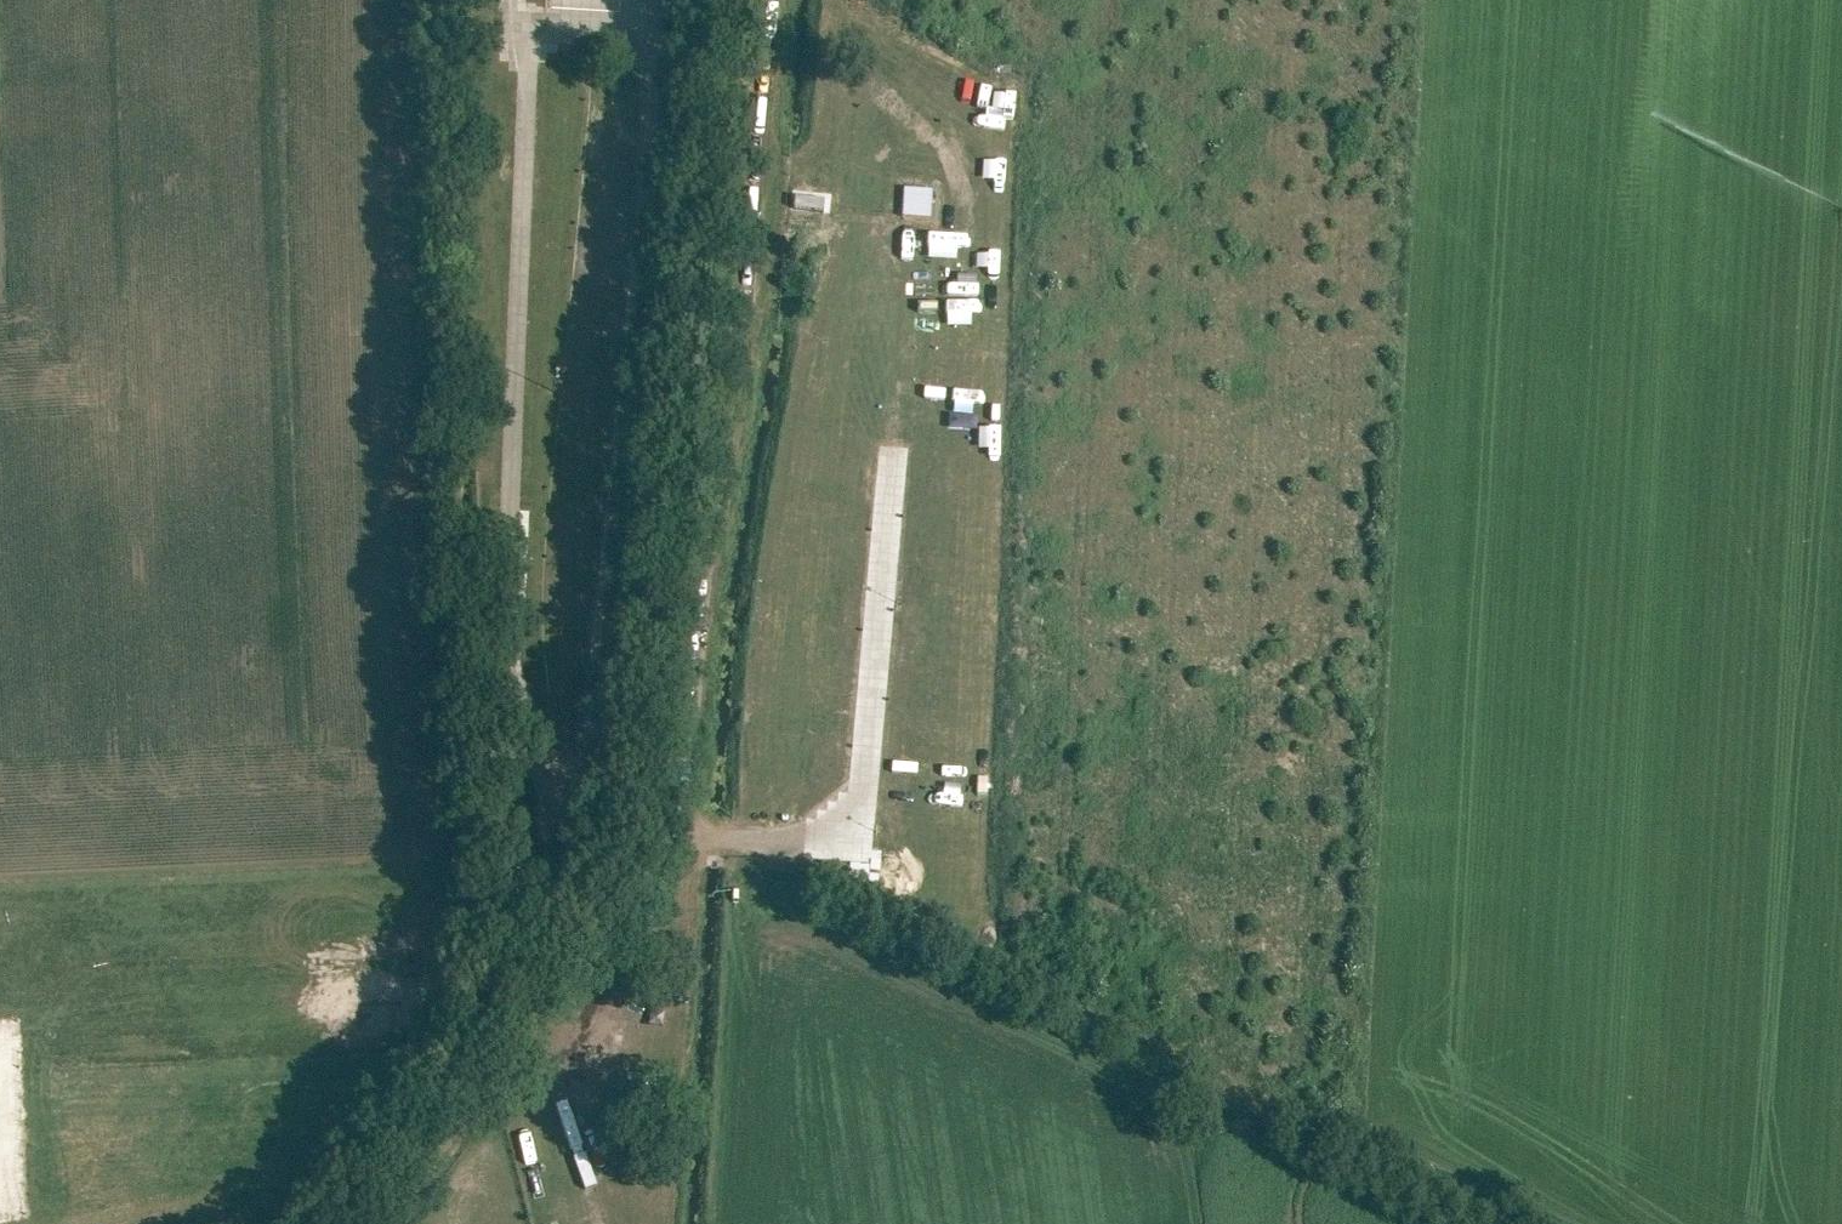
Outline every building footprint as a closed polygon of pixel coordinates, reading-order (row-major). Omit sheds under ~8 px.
[(901,218),(929,220),(932,191),(903,189),(901,218)]
